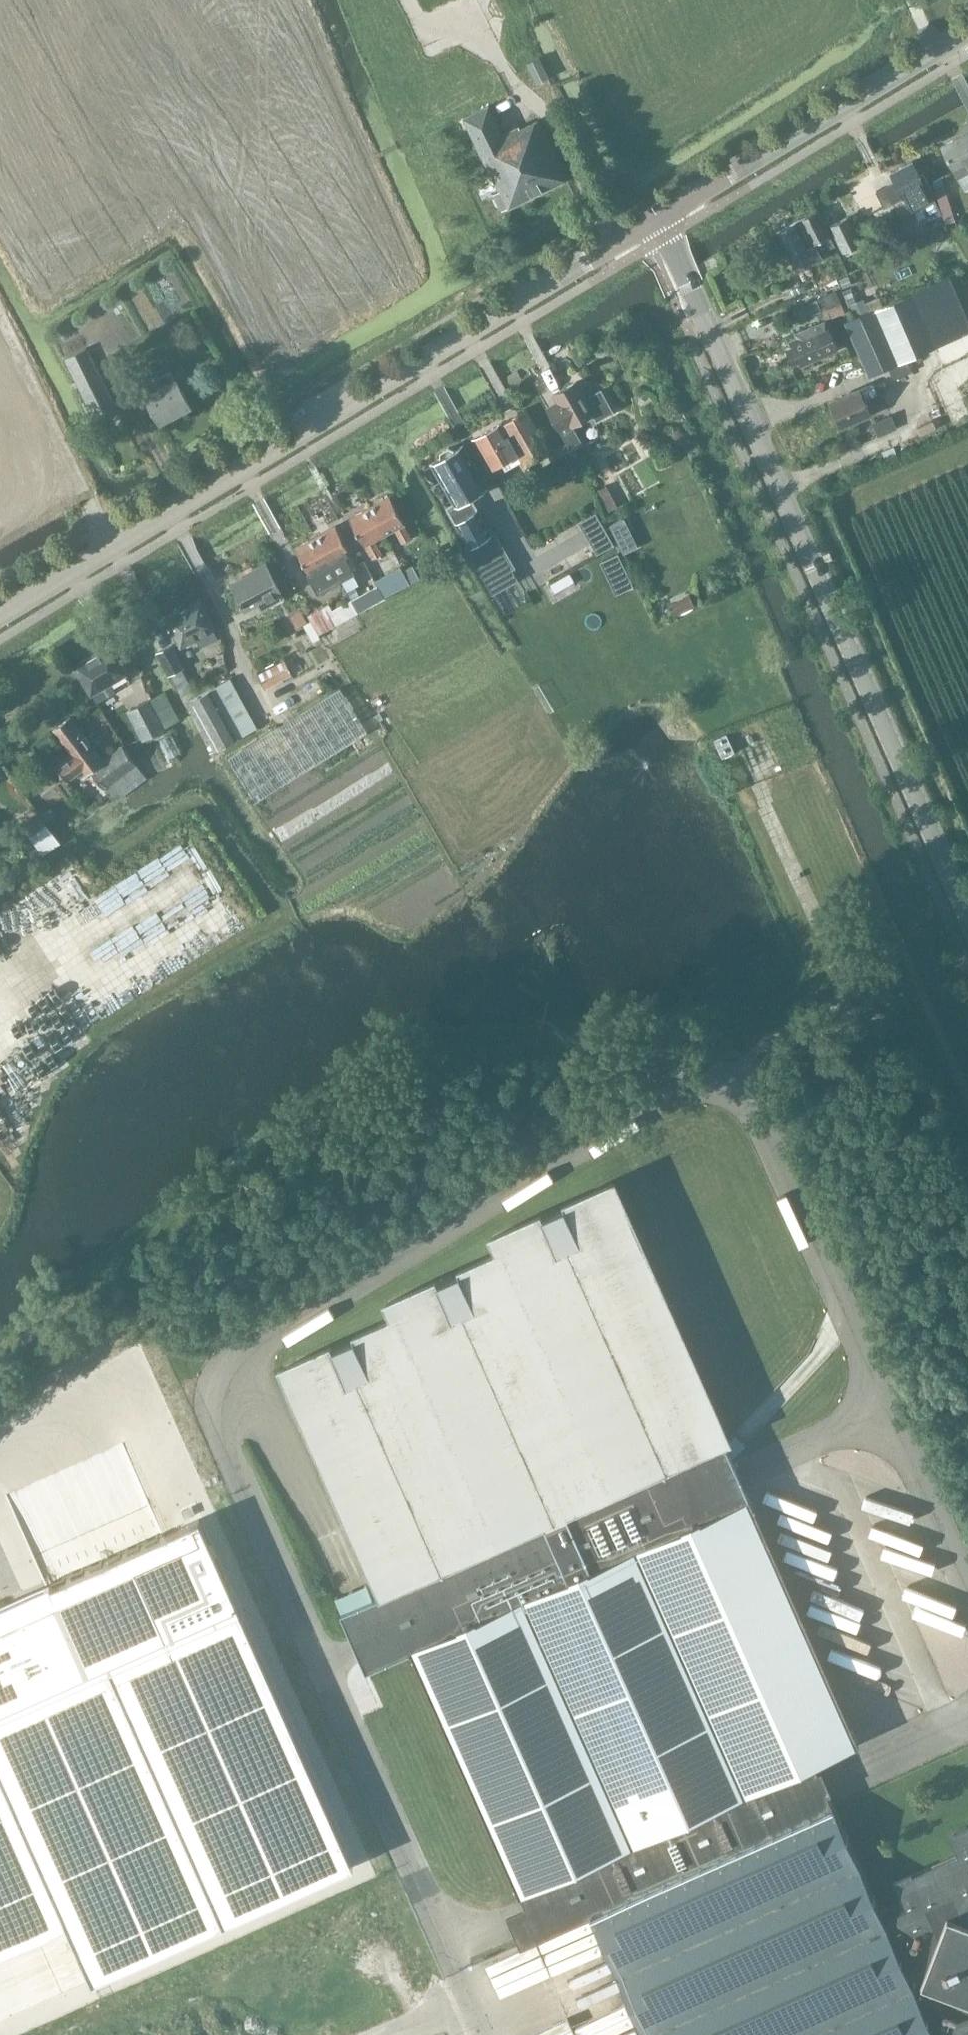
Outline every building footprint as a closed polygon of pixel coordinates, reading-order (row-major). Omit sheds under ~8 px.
[(539,59),(526,65),(535,84),(548,78),(539,59)] [(502,209),(567,179),(538,120),(520,128),(519,126),(502,134),(482,92),(451,108),(457,121),(464,118),(499,190),(494,193),(502,209)] [(941,146),(958,177),(967,171),(967,132),(941,146)] [(913,161),(891,172),(911,209),(936,197),(924,173),(920,175),(913,161)] [(849,217),(841,200),(822,209),(844,252),(862,243),(849,217)] [(814,244),(829,235),(817,212),(777,232),(795,269),(821,256),(814,244)] [(956,293),(949,276),(874,308),(845,321),(870,376),(889,368),(894,379),(912,371),(907,359),(967,332),(967,321),(956,293)] [(836,290),(816,300),(821,311),(825,320),(846,312),(836,290)] [(803,319),(821,311),(816,300),(798,308),(803,319)] [(834,341),(825,320),(799,331),(801,335),(789,341),(791,345),(787,347),(793,363),(797,361),(800,365),(827,354),(823,346),(834,341)] [(97,423),(118,412),(86,347),(65,357),(97,423)] [(159,421),(190,405),(176,380),(175,380),(170,370),(156,378),(161,388),(146,396),(159,421)] [(555,422),(571,449),(582,443),(572,425),(594,412),(597,419),(612,411),(600,390),(586,398),(583,393),(585,389),(581,383),(577,383),(576,381),(553,394),(566,416),(555,422)] [(864,399),(887,389),(883,381),(874,385),(873,384),(859,390),(859,389),(830,402),(840,425),(869,413),(864,399)] [(525,465),(549,451),(526,409),(501,423),(473,438),(491,469),(518,453),(525,465)] [(565,443),(549,451),(555,464),(571,456),(565,443)] [(602,459),(610,474),(638,458),(630,444),(602,459)] [(440,457),(431,462),(455,504),(486,486),(463,445),(453,450),(449,447),(441,452),(440,457)] [(370,507),(385,535),(394,530),(402,544),(412,539),(405,525),(406,524),(391,496),(370,507)] [(375,540),(385,535),(370,507),(349,518),(364,546),(365,546),(373,560),(383,555),(375,540)] [(477,510),(456,522),(469,545),(490,534),(477,510)] [(336,526),(316,537),(341,583),(350,600),(358,596),(354,589),(358,587),(352,577),(354,576),(351,572),(358,568),(350,554),(351,553),(336,526)] [(341,583),(316,537),(295,548),(309,574),(306,576),(317,596),(341,583)] [(261,609),(283,596),(267,565),(244,577),(246,580),(232,587),(245,611),(258,604),(261,609)] [(408,584),(399,569),(388,575),(397,590),(408,584)] [(497,591),(507,611),(527,601),(518,581),(497,591)] [(377,585),(358,596),(350,600),(358,614),(385,599),(377,585)] [(179,648),(217,628),(202,600),(164,620),(179,648)] [(329,603),(307,616),(316,635),(336,625),(336,626),(358,614),(350,600),(333,609),(329,603)] [(97,703),(104,698),(107,697),(103,690),(129,675),(112,645),(73,667),(90,697),(92,696),(97,703)] [(171,647),(157,655),(168,676),(183,668),(171,647)] [(257,674),(264,688),(290,674),(283,661),(257,674)] [(214,751),(256,728),(229,679),(187,702),(214,751)] [(227,757),(254,801),(366,732),(339,688),(227,757)] [(142,741),(164,729),(149,700),(127,712),(142,741)] [(70,718),(53,730),(71,754),(55,766),(68,784),(84,772),(87,777),(92,773),(104,789),(136,765),(122,745),(101,760),(70,718)] [(722,757),(734,751),(726,733),(714,739),(722,757)] [(49,821),(30,830),(40,851),(59,842),(49,821)] [(391,1316),(279,1366),(381,1594),(342,1612),(366,1669),(412,1648),(539,1937),(590,1914),(833,1806),(814,1762),(859,1742),(724,1441),(730,1438),(614,1179),(489,1234),(496,1250),(385,1301),(391,1316)] [(838,1473),(834,1486),(866,1494),(869,1481),(838,1473)] [(352,1883),(200,1529),(0,1615),(0,2034),(352,1883)] [(952,1834),(960,1852),(894,1882),(902,1900),(880,1910),(833,1806),(590,1914),(644,2034),(967,2034),(967,1827),(952,1834)]
